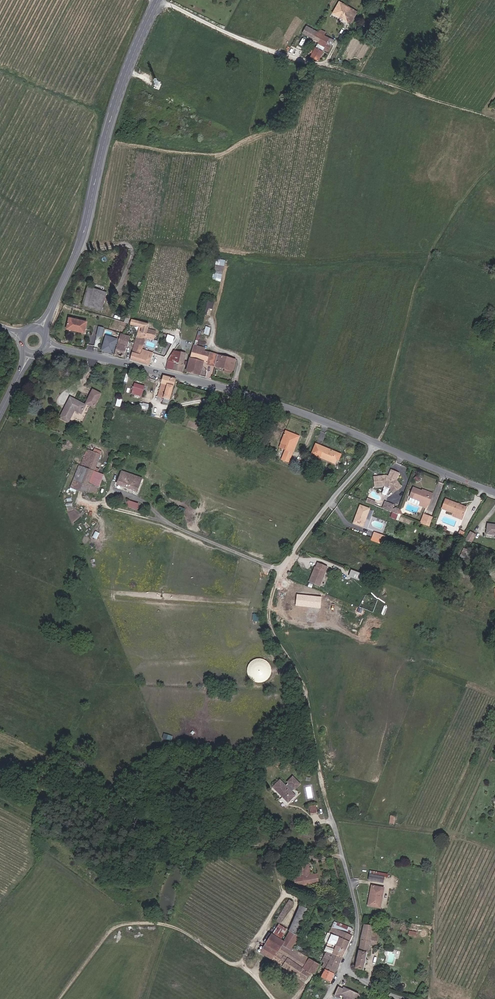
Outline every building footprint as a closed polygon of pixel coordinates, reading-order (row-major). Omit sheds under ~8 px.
[(356,13),(359,15),(362,10),(344,0),(338,12),(352,19),(356,13)] [(317,36),(321,30),(310,24),(306,30),(317,36)] [(317,36),(323,39),(326,33),(325,32),(321,30),(317,36)] [(327,47),(330,42),(333,36),(326,33),(323,39),(320,43),(327,47)] [(314,55),(321,59),(326,49),(319,45),(314,55)] [(216,258),(214,280),(224,281),(226,259),(216,258)] [(86,306),(104,313),(107,305),(101,303),(104,293),(92,289),(86,306)] [(101,303),(107,305),(110,295),(104,293),(101,303)] [(90,325),(73,320),(70,330),(87,336),(90,325)] [(151,333),(152,329),(153,325),(135,321),(134,326),(142,328),(144,329),(141,340),(145,341),(146,337),(149,338),(157,340),(159,335),(151,333)] [(169,334),(167,341),(174,343),(176,337),(169,334)] [(118,356),(127,359),(133,338),(124,335),(118,356)] [(117,354),(121,340),(110,336),(106,351),(117,354)] [(153,353),(145,351),(149,338),(146,337),(145,341),(141,340),(139,340),(133,361),(152,366),(155,357),(152,356),(153,353)] [(216,357),(204,353),(205,350),(197,348),(189,373),(202,377),(206,364),(209,365),(209,366),(213,367),(216,357)] [(179,370),(186,372),(191,354),(179,351),(178,352),(183,354),(182,358),(185,359),(184,363),(181,363),(179,370)] [(176,356),(182,358),(183,354),(178,352),(173,359),(173,360),(175,361),(176,356)] [(177,370),(179,370),(181,363),(182,358),(176,356),(175,361),(173,360),(170,371),(176,373),(177,370)] [(237,363),(216,357),(213,367),(234,373),(237,363)] [(177,377),(166,374),(159,396),(165,398),(171,399),(177,377)] [(144,391),(146,386),(138,384),(135,393),(141,394),(142,390),(144,391)] [(87,403),(96,408),(103,395),(94,390),(87,403)] [(76,409),(82,412),(87,403),(71,395),(60,415),(69,420),(76,409)] [(285,460),(292,463),(301,437),(288,432),(284,444),(290,446),(288,451),(285,460)] [(344,454),(319,444),(315,454),(338,463),(340,458),(342,459),(344,454)] [(79,466),(94,471),(101,454),(88,449),(82,466),(79,465),(79,466)] [(95,497),(102,479),(93,476),(94,471),(79,466),(71,488),(95,497)] [(138,490),(142,478),(125,472),(125,470),(119,468),(114,482),(138,490)] [(402,486),(397,480),(400,474),(392,470),(390,477),(386,477),(384,476),(375,477),(376,485),(383,484),(390,487),(391,490),(396,489),(397,491),(402,486)] [(425,500),(421,498),(424,491),(410,485),(406,494),(417,498),(415,502),(423,505),(425,500)] [(425,500),(426,500),(429,491),(425,489),(424,491),(421,498),(425,500)] [(417,498),(406,494),(404,498),(415,502),(417,498)] [(128,499),(127,505),(139,509),(141,504),(128,499)] [(461,517),(465,507),(447,499),(443,509),(452,513),(461,517)] [(390,503),(382,500),(379,506),(387,509),(390,503)] [(354,523),(363,526),(368,509),(359,505),(354,523)] [(420,522),(426,524),(430,515),(423,513),(420,522)] [(494,534),(494,524),(488,524),(487,534),(494,534)] [(468,532),(473,535),(477,528),(472,525),(468,532)] [(374,536),(385,540),(388,535),(376,530),(374,536)] [(330,568),(321,564),(319,569),(318,568),(312,583),(323,586),(330,568)] [(365,576),(352,571),(349,576),(363,582),(365,576)] [(347,585),(337,581),(334,590),(344,594),(347,585)] [(267,684),(272,671),(267,669),(270,663),(256,657),(253,666),(255,667),(251,677),(267,684)] [(302,785),(303,785),(308,780),(301,772),(295,778),(296,779),(293,781),(288,776),(280,783),(295,798),(302,791),(299,788),(302,785)] [(311,802),(313,812),(320,811),(318,801),(311,802)] [(300,886),(322,882),(320,873),(313,874),(311,865),(303,866),(305,876),(298,877),(300,886)] [(384,880),(387,881),(389,878),(372,873),(369,881),(382,886),(384,880)] [(367,908),(379,912),(385,893),(373,889),(367,908)] [(276,921),(279,924),(293,903),(290,901),(276,921)] [(298,936),(295,935),(307,909),(300,906),(288,932),(290,933),(284,944),(293,948),(298,936)] [(327,951),(342,956),(351,938),(353,934),(352,933),(354,927),(336,920),(332,928),(335,929),(329,941),(324,950),(327,951)] [(281,936),(285,929),(276,924),(273,929),(272,931),(281,936)] [(371,944),(377,946),(381,927),(373,925),(372,928),(364,926),(355,971),(363,976),(368,952),(369,953),(371,944)] [(261,942),(265,944),(272,931),(273,929),(270,927),(261,942)] [(326,940),(329,941),(335,929),(332,928),(326,940)] [(272,962),(273,960),(283,943),(279,941),(281,936),(272,931),(265,944),(259,954),(272,962)] [(316,973),(320,965),(293,949),(293,948),(284,944),(283,943),(273,960),(305,981),(311,972),(316,973)] [(326,967),(335,972),(342,956),(327,951),(323,960),(329,963),(326,967)] [(330,980),(331,980),(335,972),(326,967),(322,976),(330,980)] [(344,991),(346,987),(341,984),(336,994),(346,998),(355,998),(356,997),(344,991)]
